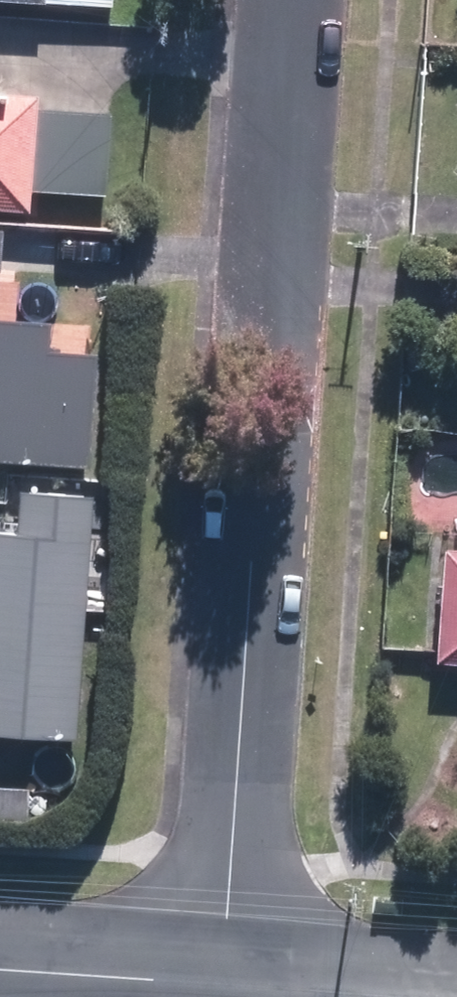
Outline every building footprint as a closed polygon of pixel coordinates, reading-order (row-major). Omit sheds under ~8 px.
[(29,208),(31,187),(105,193),(111,118),(37,112),(38,97),(0,94),(0,206),(29,208)] [(0,320),(0,458),(88,466),(97,350),(49,346),(51,324),(0,320)] [(94,496),(25,491),(22,533),(0,531),(0,731),(76,736),(94,496)] [(450,548),(441,657),(456,658),(456,548),(450,548)]
